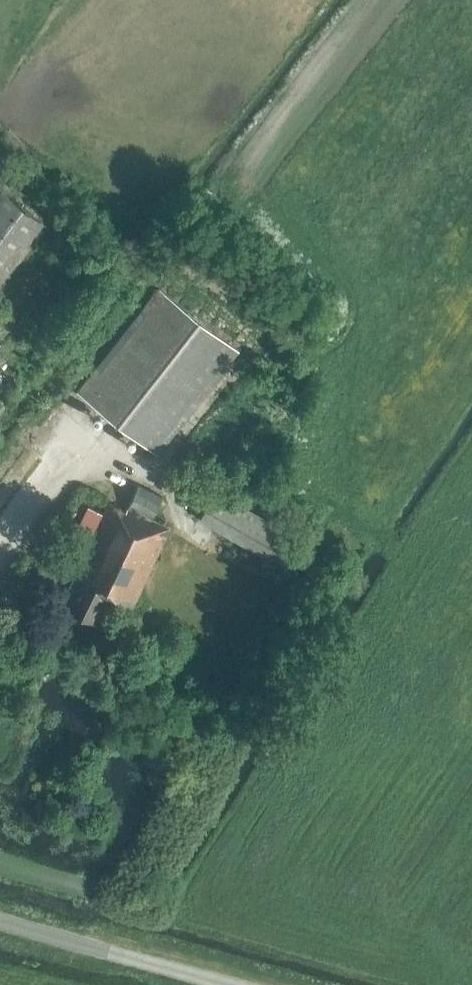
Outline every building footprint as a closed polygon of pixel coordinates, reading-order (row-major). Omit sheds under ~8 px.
[(41,223),(1,193),(0,194),(0,278),(41,223)] [(67,260),(77,257),(71,237),(62,239),(67,260)] [(155,453),(236,349),(157,288),(77,393),(155,453)] [(160,497),(136,486),(124,511),(108,504),(103,514),(87,506),(75,532),(91,540),(83,557),(80,555),(80,554),(70,548),(63,560),(78,569),(70,586),(73,587),(64,607),(98,622),(107,603),(128,613),(168,528),(149,519),(160,497)] [(271,559),(287,530),(213,490),(197,519),(271,559)]
